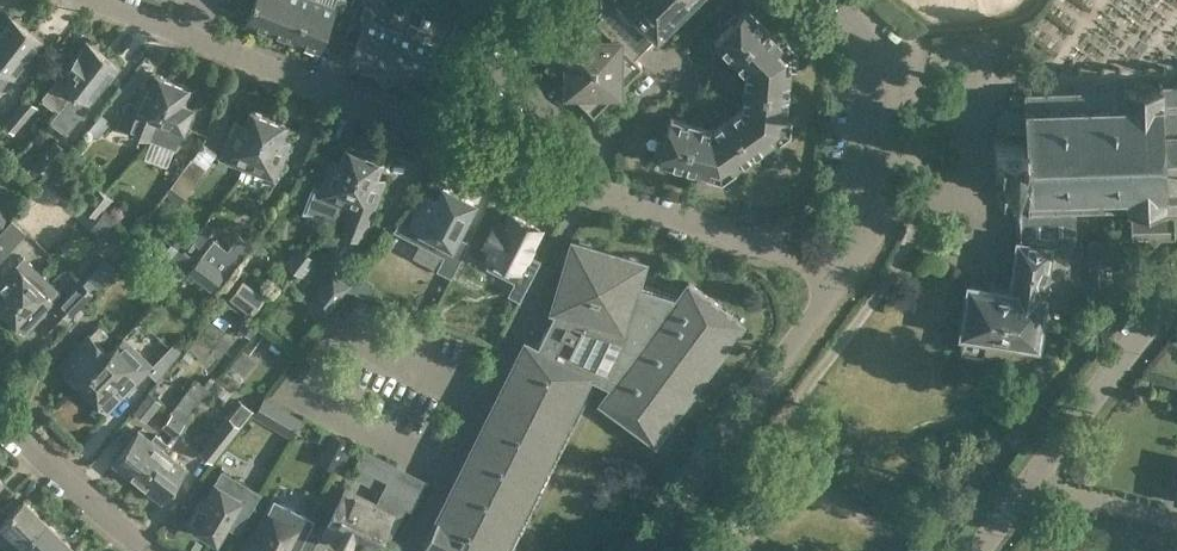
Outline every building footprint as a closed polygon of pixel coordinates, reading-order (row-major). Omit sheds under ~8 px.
[(246,21),(270,30),(283,0),(254,0),(246,21)] [(270,30),(295,40),(311,0),(283,0),(270,30)] [(295,40),(320,49),(336,7),(342,9),(346,0),(335,0),(333,5),(320,0),(311,0),(295,40)] [(641,50),(655,36),(656,37),(692,0),(594,0),(601,8),(596,12),(599,15),(595,20),(633,57),(641,50)] [(373,70),(390,27),(369,19),(374,8),(365,4),(360,16),(366,18),(349,61),(373,70)] [(419,25),(398,80),(423,89),(440,46),(423,40),(428,29),(430,29),(438,8),(427,4),(419,25)] [(658,160),(706,173),(705,177),(722,183),(737,172),(734,168),(773,140),(776,144),(791,135),(792,116),(787,116),(791,69),(796,69),(798,51),(786,39),(782,42),(747,7),(713,40),(744,71),(741,106),(712,125),(670,114),(658,160)] [(14,16),(9,13),(0,24),(0,59),(26,26),(22,23),(21,16),(14,16)] [(641,65),(633,57),(595,20),(590,25),(587,22),(544,66),(593,114),(641,65)] [(402,32),(390,27),(373,70),(398,80),(419,25),(410,22),(406,33),(402,32)] [(26,26),(0,59),(0,88),(10,75),(14,78),(43,39),(39,36),(38,28),(29,28),(26,26)] [(98,41),(90,42),(86,39),(56,78),(42,96),(58,109),(103,52),(99,49),(98,41)] [(103,52),(58,109),(49,121),(66,133),(81,114),(81,115),(120,66),(116,63),(115,54),(106,55),(103,52)] [(115,125),(149,138),(171,81),(153,74),(148,88),(140,85),(133,104),(125,101),(115,125)] [(184,102),(189,88),(171,81),(149,138),(173,147),(180,130),(182,130),(191,105),(184,102)] [(961,334),(958,351),(982,355),(986,338),(1037,346),(1044,295),(1043,295),(1049,254),(1055,255),(1057,244),(1073,243),(1071,209),(1129,207),(1130,237),(1172,235),(1172,208),(1176,208),(1176,86),(1149,87),(1149,84),(1133,85),(1132,88),(1122,88),(1122,91),(1007,95),(1007,109),(1004,109),(995,117),(996,129),(1005,136),(992,137),(993,169),(1006,169),(998,177),(998,190),(1008,197),(1011,197),(1011,212),(1015,212),(1016,241),(1009,285),(997,284),(997,288),(967,284),(960,334),(961,334)] [(14,132),(37,105),(26,95),(3,122),(14,132)] [(243,123),(234,119),(218,159),(247,170),(269,116),(249,108),(243,123)] [(289,124),(269,116),(247,170),(276,181),(292,142),(283,138),(289,124)] [(34,163),(47,173),(66,149),(54,139),(34,163)] [(314,188),(305,211),(331,221),(341,207),(346,195),(362,155),(344,148),(338,163),(331,160),(319,190),(314,188)] [(341,207),(347,209),(339,231),(362,240),(370,218),(385,181),(374,177),(380,162),(362,155),(346,195),(341,207)] [(186,196),(207,168),(191,157),(171,185),(186,196)] [(393,229),(443,255),(436,269),(451,276),(470,240),(460,235),(478,200),(442,182),(434,197),(424,191),(416,207),(411,205),(393,229)] [(96,186),(81,205),(97,217),(104,209),(113,198),(96,186)] [(491,257),(486,266),(526,287),(541,258),(531,253),(545,227),(509,208),(503,219),(495,215),(479,246),(487,250),(485,254),(491,257)] [(104,209),(97,217),(90,226),(122,250),(135,232),(104,209)] [(13,217),(0,231),(0,260),(27,231),(13,217)] [(145,255),(152,245),(141,238),(135,247),(145,255)] [(185,244),(191,248),(196,242),(190,238),(185,244)] [(188,271),(190,273),(211,289),(225,271),(226,272),(237,257),(227,249),(213,238),(202,253),(200,255),(196,260),(188,271)] [(718,354),(720,352),(719,351),(740,322),(687,282),(676,297),(636,285),(643,260),(571,239),(551,308),(555,309),(537,345),(525,339),(515,357),(528,364),(434,549),(423,543),(433,523),(432,523),(421,544),(436,550),(509,550),(500,547),(506,535),(514,539),(525,519),(517,514),(522,503),(530,507),(541,487),(533,483),(538,471),(546,475),(595,377),(610,384),(599,399),(653,439),(675,411),(677,409),(676,409),(696,382),(697,382),(698,380),(697,380),(717,353),(718,354)] [(1119,269),(1118,239),(1085,240),(1087,285),(1105,284),(1105,270),(1119,269)] [(297,244),(284,262),(294,269),(307,251),(297,244)] [(316,258),(307,251),(294,269),(303,276),(316,258)] [(24,255),(15,264),(14,262),(0,277),(0,309),(5,313),(42,273),(24,255)] [(325,314),(349,284),(332,270),(309,301),(325,314)] [(61,291),(42,273),(5,313),(25,333),(55,301),(53,299),(61,291)] [(346,288),(365,295),(374,281),(360,273),(346,288)] [(69,318),(94,292),(80,279),(56,304),(69,318)] [(266,297),(243,279),(228,299),(252,317),(266,297)] [(250,336),(257,327),(247,319),(241,327),(240,328),(250,336)] [(78,384),(106,354),(97,345),(108,334),(98,325),(89,334),(87,332),(57,363),(78,384)] [(123,335),(106,354),(78,384),(107,411),(148,369),(157,379),(181,349),(173,342),(152,363),(123,335)] [(174,435),(210,389),(197,378),(193,383),(192,382),(180,398),(169,412),(171,413),(161,425),(174,435)] [(210,388),(218,394),(224,386),(217,380),(210,388)] [(133,410),(146,421),(161,402),(149,391),(133,410)] [(253,415),(292,438),(303,418),(264,396),(253,415)] [(199,451),(212,461),(253,408),(238,397),(225,414),(227,415),(199,451)] [(155,432),(151,438),(139,428),(112,462),(115,464),(116,469),(122,474),(126,473),(137,481),(163,448),(168,442),(155,432)] [(335,469),(349,441),(333,432),(318,461),(335,469)] [(363,447),(354,464),(387,480),(377,500),(344,484),(320,532),(354,550),(356,546),(366,550),(375,550),(382,538),(388,541),(406,507),(411,509),(426,479),(363,447)] [(163,448),(137,481),(147,490),(148,494),(154,499),(158,498),(161,501),(187,467),(163,448)] [(238,531),(261,491),(222,468),(215,480),(214,479),(203,497),(200,495),(184,521),(193,526),(192,527),(217,542),(227,525),(238,531)] [(46,519),(24,497),(0,522),(0,525),(21,546),(46,519)] [(274,498),(268,509),(266,507),(256,526),(253,524),(239,550),(287,550),(298,550),(314,519),(274,498)] [(21,546),(27,550),(58,550),(68,540),(46,519),(21,546)] [(58,550),(79,550),(68,540),(58,550)]
